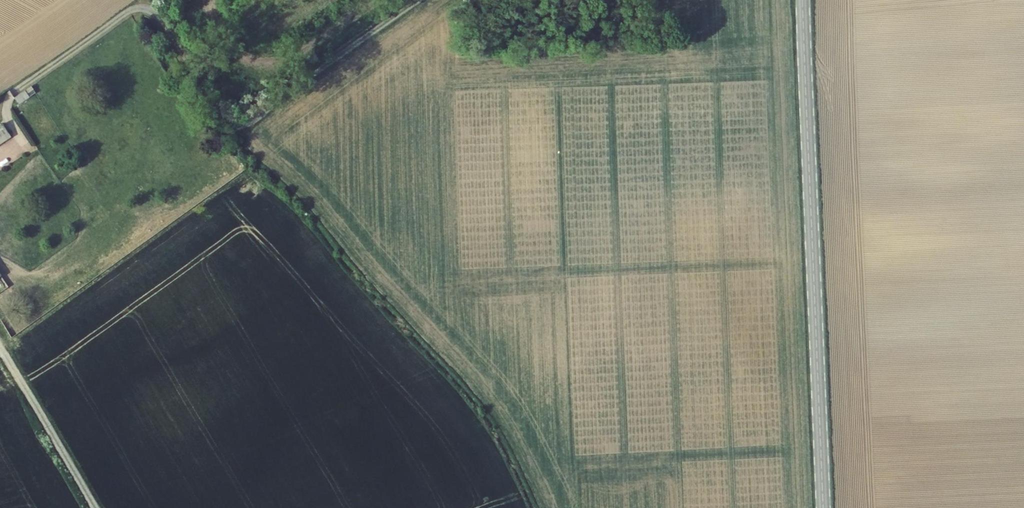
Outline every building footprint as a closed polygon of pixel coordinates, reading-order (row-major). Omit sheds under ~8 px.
[(9,126),(0,131),(0,174),(28,157),(9,126)]
